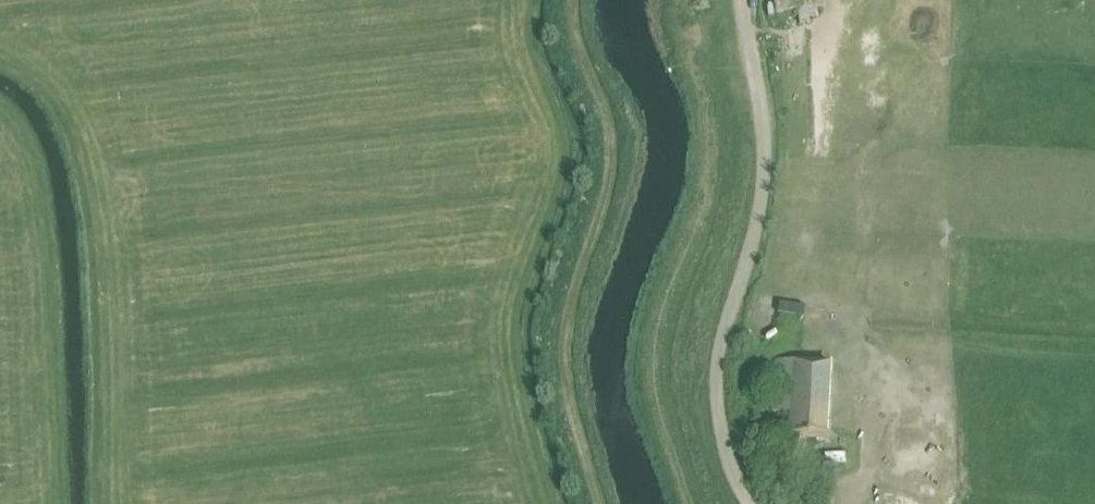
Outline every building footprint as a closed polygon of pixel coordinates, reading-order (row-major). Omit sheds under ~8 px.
[(694,1),(692,4),(692,7),(695,10),(708,9),(708,0),(694,1)] [(826,9),(825,0),(781,0),(783,15),(786,16),(804,14),(807,15),(809,29),(819,27),(817,18),(828,16),(826,9)] [(826,9),(836,8),(835,0),(825,0),(826,9)] [(788,416),(785,436),(784,436),(782,465),(807,465),(807,439),(830,441),(834,365),(791,362),(775,362),(772,415),(788,416)]
